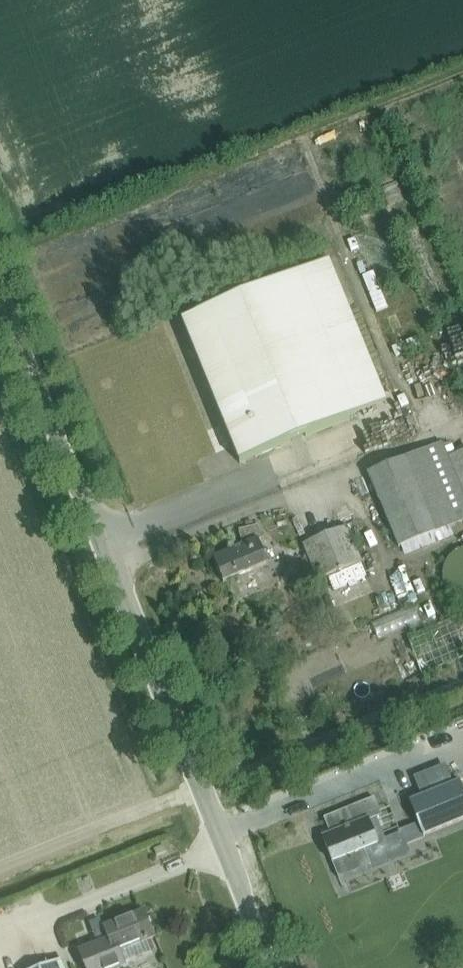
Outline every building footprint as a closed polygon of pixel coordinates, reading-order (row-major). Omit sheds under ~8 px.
[(368,119),(358,122),(363,142),(374,139),(368,119)] [(336,192),(338,203),(354,200),(352,189),(336,192)] [(387,218),(402,214),(399,202),(383,206),(387,218)] [(352,218),(340,220),(343,234),(355,231),(352,218)] [(240,464),(386,404),(328,262),(182,322),(240,464)] [(376,313),(387,308),(370,269),(358,274),(376,313)] [(414,336),(400,340),(404,352),(418,348),(414,336)] [(368,474),(398,548),(462,522),(462,496),(442,444),(368,474)] [(223,583),(268,564),(258,541),(263,539),(258,526),(239,531),(242,547),(213,559),(223,583)] [(318,581),(360,564),(361,563),(347,528),(303,545),(318,581)] [(462,549),(454,554),(447,561),(444,570),(443,579),(445,588),(450,596),(457,602),(462,605),(462,549)] [(416,576),(408,580),(401,566),(374,578),(389,608),(423,591),(416,576)] [(462,651),(462,612),(405,631),(416,667),(462,651)] [(462,821),(462,789),(460,782),(409,801),(423,837),(462,821)] [(327,849),(339,879),(371,866),(364,850),(378,844),(368,821),(381,816),(374,798),(324,819),(326,826),(330,824),(334,834),(323,838),(327,849)] [(157,856),(166,852),(164,846),(154,850),(157,856)] [(120,951),(155,937),(145,911),(103,928),(104,928),(93,933),(97,944),(78,952),(85,967),(119,967),(126,965),(120,951)]
